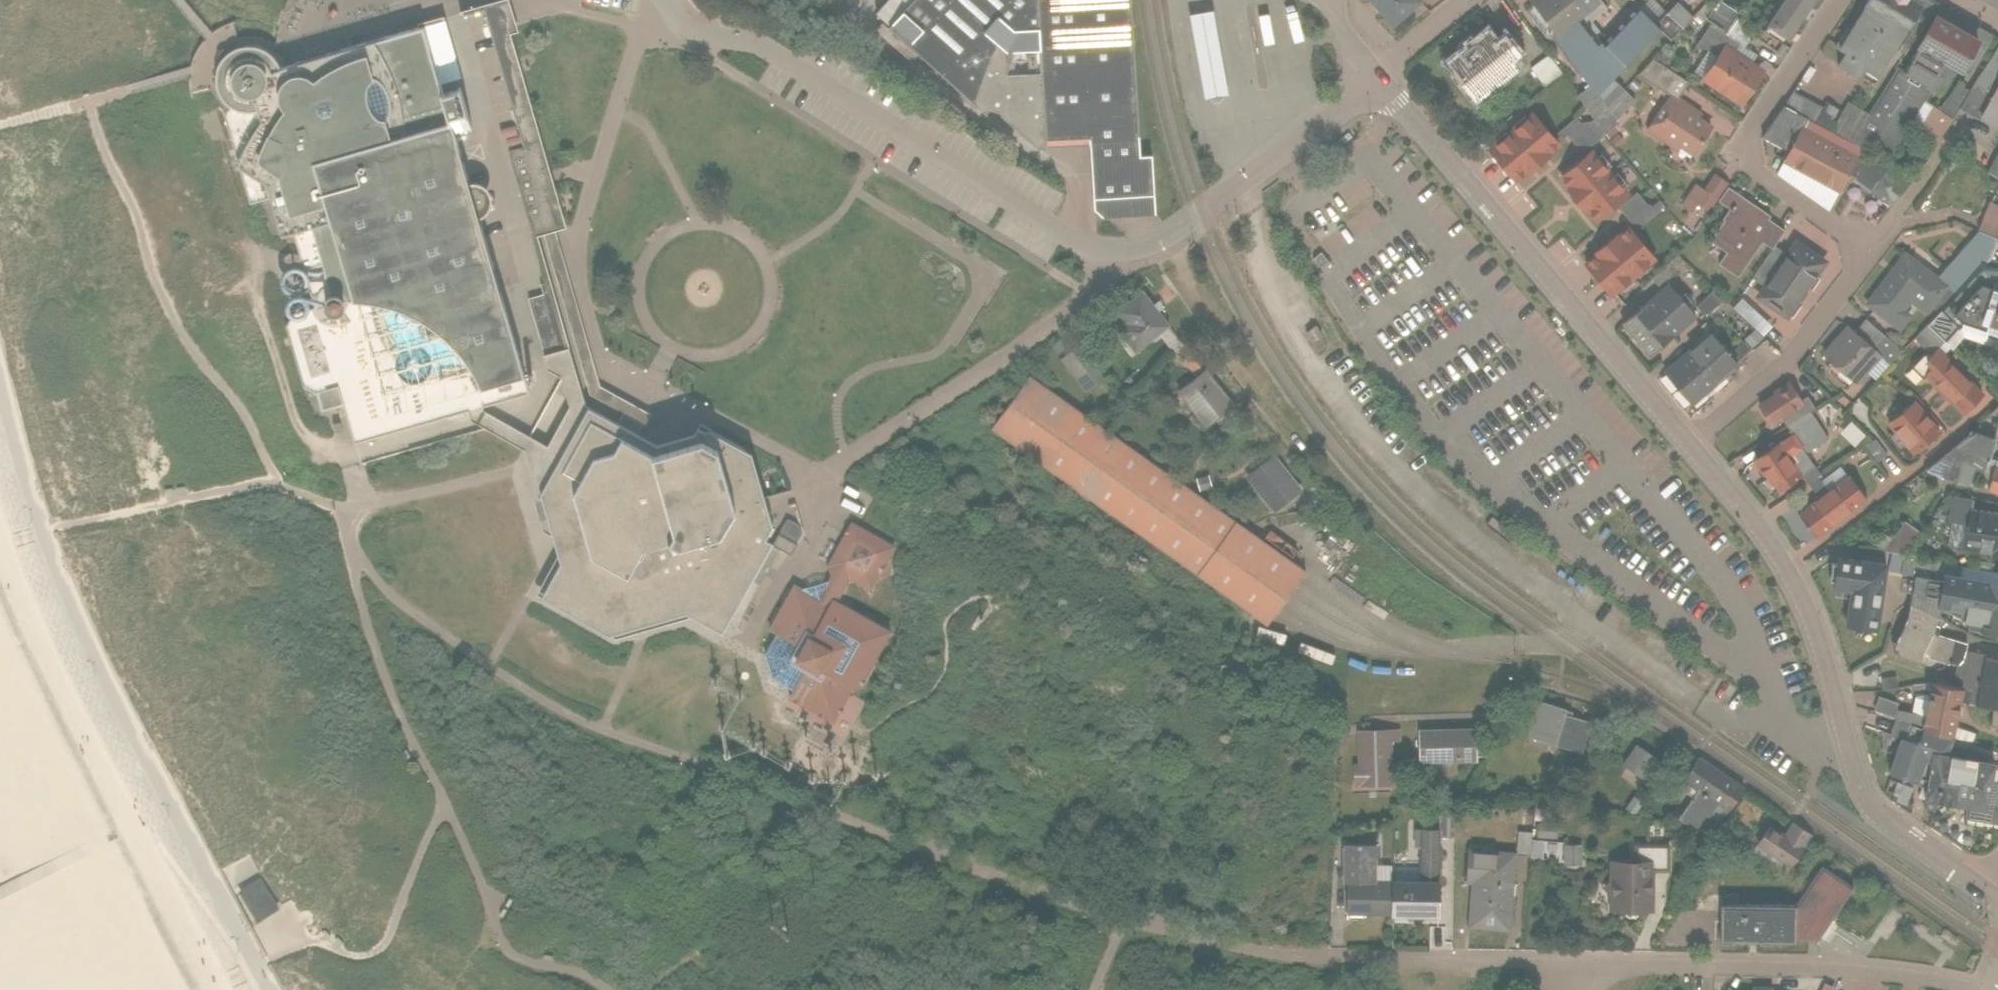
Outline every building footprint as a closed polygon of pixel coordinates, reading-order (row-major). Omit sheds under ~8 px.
[(537,234),(547,231),(559,228),(565,226),(570,225),(515,31),(521,29),(512,0),(498,0),(487,3),(527,143),(512,147),(537,234)] [(897,0),(889,0),(878,12),(882,16),(897,0)] [(1090,144),(1095,210),(1103,216),(1155,214),(1151,153),(1140,154),(1132,0),(897,0),(882,16),(905,36),(929,59),(992,112),(994,107),(1003,114),(1038,147),(1090,144)] [(1393,23),(1419,0),(1372,0),(1393,23)] [(1561,36),(1608,1),(1607,0),(1534,0),(1561,36)] [(1664,21),(1679,36),(1700,14),(1685,0),(1684,0),(1664,21)] [(1807,8),(1794,0),(1784,0),(1764,29),(1786,42),(1807,8)] [(1813,0),(1794,0),(1807,8),(1813,0)] [(1906,39),(1926,5),(1917,0),(1873,0),(1865,15),(1906,39)] [(1585,26),(1564,48),(1608,91),(1668,29),(1643,5),(1604,45),(1585,26)] [(1232,94),(1220,9),(1194,12),(1206,98),(1232,94)] [(1988,38),(1934,9),(1916,43),(1960,67),(1970,72),(1988,38)] [(1906,39),(1865,15),(1841,54),(1852,61),(1847,69),(1866,80),(1872,70),(1883,77),(1906,39)] [(532,393),(427,22),(285,62),(281,53),(275,46),(263,40),(245,40),(243,35),(237,17),(215,27),(200,45),(194,60),(193,75),(196,91),(213,86),(226,105),(253,203),(276,196),(287,234),(294,232),(304,265),(316,304),(297,312),(290,323),(307,386),(324,394),(329,413),(349,407),(359,442),(532,393)] [(1496,26),(1453,59),(1485,100),(1528,67),(1496,26)] [(1960,67),(1916,43),(1901,70),(1895,66),(1882,87),(1888,90),(1922,110),(1936,86),(1945,91),(1960,67)] [(1771,71),(1730,45),(1708,80),(1749,106),(1771,71)] [(1997,88),(1997,45),(1973,93),(1957,85),(1948,102),(1982,119),(1997,88)] [(1547,84),(1565,71),(1552,53),(1534,66),(1547,84)] [(1982,119),(1997,127),(1997,88),(1982,119)] [(1854,104),(1836,132),(1863,150),(1872,136),(1896,152),(1922,110),(1888,90),(1871,115),(1854,104)] [(1830,114),(1799,94),(1792,105),(1831,130),(1843,111),(1835,106),(1830,114)] [(1718,126),(1674,99),(1654,132),(1698,159),(1718,126)] [(1786,105),(1764,137),(1781,148),(1803,117),(1786,105)] [(1540,110),(1492,146),(1519,180),(1566,144),(1540,110)] [(1912,182),(1810,118),(1785,159),(1847,197),(1856,182),(1896,208),(1912,182)] [(1597,149),(1566,174),(1602,218),(1633,193),(1597,149)] [(1990,176),(1997,180),(1997,159),(1990,176)] [(1707,186),(1698,181),(1684,205),(1706,218),(1730,178),(1717,171),(1707,186)] [(1667,206),(1662,199),(1652,205),(1641,189),(1623,202),(1638,225),(1667,206)] [(1788,226),(1739,192),(1706,239),(1754,273),(1788,226)] [(1636,227),(1591,264),(1616,294),(1661,257),(1636,227)] [(559,228),(547,231),(592,387),(595,393),(628,412),(625,417),(644,429),(654,411),(605,385),(602,377),(559,228)] [(1868,296),(1919,342),(1997,257),(1997,242),(1986,231),(1943,277),(1912,248),(1868,296)] [(1835,263),(1799,237),(1759,293),(1795,319),(1835,263)] [(1336,264),(1325,251),(1316,258),(1327,271),(1336,264)] [(532,296),(549,353),(574,345),(554,279),(545,282),(548,291),(532,296)] [(1992,280),(1978,326),(1997,332),(1997,282),(1992,280)] [(1674,281),(1621,325),(1654,364),(1706,320),(1674,281)] [(1121,331),(1142,356),(1177,327),(1146,290),(1122,311),(1131,322),(1121,331)] [(1702,303),(1711,310),(1721,298),(1713,291),(1702,303)] [(1756,344),(1775,323),(1744,295),(1736,305),(1759,326),(1748,337),(1756,344)] [(1317,325),(1306,332),(1313,343),(1324,336),(1317,325)] [(1888,355),(1856,325),(1827,355),(1859,385),(1888,355)] [(1717,333),(1669,373),(1696,406),(1716,390),(1745,366),(1717,333)] [(531,450),(543,493),(588,410),(594,400),(590,389),(574,345),(549,353),(553,368),(566,375),(569,385),(575,404),(553,443),(539,436),(534,433),(491,410),(483,422),(531,450)] [(1061,362),(1088,393),(1101,381),(1074,350),(1061,362)] [(1926,359),(1902,383),(1950,429),(1973,406),(1926,359)] [(1184,391),(1213,431),(1238,413),(1210,373),(1184,391)] [(1260,537),(1031,375),(992,429),(1268,625),(1274,616),(1283,604),(1291,592),(1300,579),(1307,570),(1260,537)] [(1792,380),(1761,403),(1777,423),(1808,400),(1792,380)] [(726,627),(782,528),(756,455),(712,432),(685,434),(669,442),(644,429),(625,417),(598,402),(594,400),(588,410),(543,493),(562,553),(541,589),(623,633),(685,611),(695,612),(726,627)] [(1878,429),(1906,463),(1935,439),(1906,405),(1878,429)] [(1795,432),(1754,464),(1777,493),(1807,470),(1794,454),(1806,445),(1795,432)] [(1281,514),(1305,495),(1277,458),(1253,477),(1281,514)] [(1851,475),(1803,508),(1823,537),(1871,504),(1851,475)] [(1972,507),(1967,540),(1996,544),(1992,566),(1997,567),(1997,511),(1972,507)] [(903,542),(869,524),(855,517),(830,558),(832,568),(820,586),(798,585),(779,610),(781,617),(761,652),(771,690),(833,727),(854,691),(895,623),(850,596),(862,576),(880,587),(903,542)] [(1889,545),(1905,555),(1922,528),(1906,518),(1889,545)] [(1851,625),(1883,629),(1891,559),(1841,553),(1837,588),(1855,590),(1851,625)] [(1997,581),(1997,572),(1909,556),(1906,571),(1919,573),(1941,577),(1942,572),(1997,581)] [(1942,572),(1941,577),(1937,605),(1945,606),(1974,611),(1971,631),(1997,635),(1997,581),(1942,572)] [(1937,605),(1941,577),(1919,573),(1913,606),(1943,617),(1945,606),(1937,605)] [(1943,617),(1913,606),(1910,619),(1899,646),(1924,661),(1927,655),(1962,667),(1972,643),(1938,634),(1943,617)] [(1979,653),(1972,702),(1997,706),(1997,655),(1979,653)] [(1962,735),(1969,688),(1926,682),(1919,728),(1928,730),(1959,734),(1962,735)] [(1595,721),(1540,704),(1530,738),(1585,755),(1595,721)] [(1480,729),(1422,728),(1422,761),(1480,762),(1480,729)] [(1404,730),(1359,732),(1361,789),(1396,788),(1394,741),(1404,741),(1404,730)] [(1905,737),(1893,776),(1922,785),(1934,751),(1937,751),(1956,754),(1959,734),(1928,730),(1922,741),(1905,737)] [(1666,761),(1641,743),(1624,765),(1650,784),(1666,761)] [(1997,761),(1997,760),(1956,754),(1937,751),(1930,797),(1971,803),(1969,816),(1997,820),(1997,805),(1992,804),(1997,761)] [(1747,790),(1702,758),(1687,779),(1700,788),(1681,815),(1695,826),(1703,814),(1706,816),(1717,800),(1732,811),(1747,790)] [(1543,821),(1541,833),(1559,836),(1561,824),(1543,821)] [(1816,833),(1795,821),(1788,832),(1773,823),(1758,847),(1794,869),(1816,833)] [(1534,852),(1534,830),(1521,829),(1520,852),(1534,852)] [(1445,831),(1416,830),(1415,844),(1423,845),(1423,879),(1444,879),(1445,831)] [(1393,860),(1394,838),(1351,837),(1350,877),(1376,878),(1376,859),(1393,860)] [(1585,842),(1566,843),(1567,862),(1586,861),(1585,842)] [(1675,844),(1636,845),(1637,864),(1656,863),(1657,872),(1676,871),(1675,844)] [(1521,854),(1468,852),(1466,880),(1475,881),(1473,931),(1517,933),(1521,854)] [(1657,872),(1656,863),(1637,864),(1612,865),(1613,888),(1606,887),(1606,902),(1614,902),(1613,910),(1631,914),(1640,913),(1645,908),(1658,908),(1657,872)] [(1796,905),(1722,904),(1722,940),(1759,940),(1795,940),(1795,937),(1824,937),(1833,923),(1858,885),(1824,863),(1796,905)] [(263,876),(242,888),(261,920),(282,907),(263,876)] [(1386,913),(1387,878),(1376,878),(1350,877),(1350,912),(1386,913)] [(1444,914),(1444,879),(1423,879),(1387,878),(1386,913),(1444,914)]
